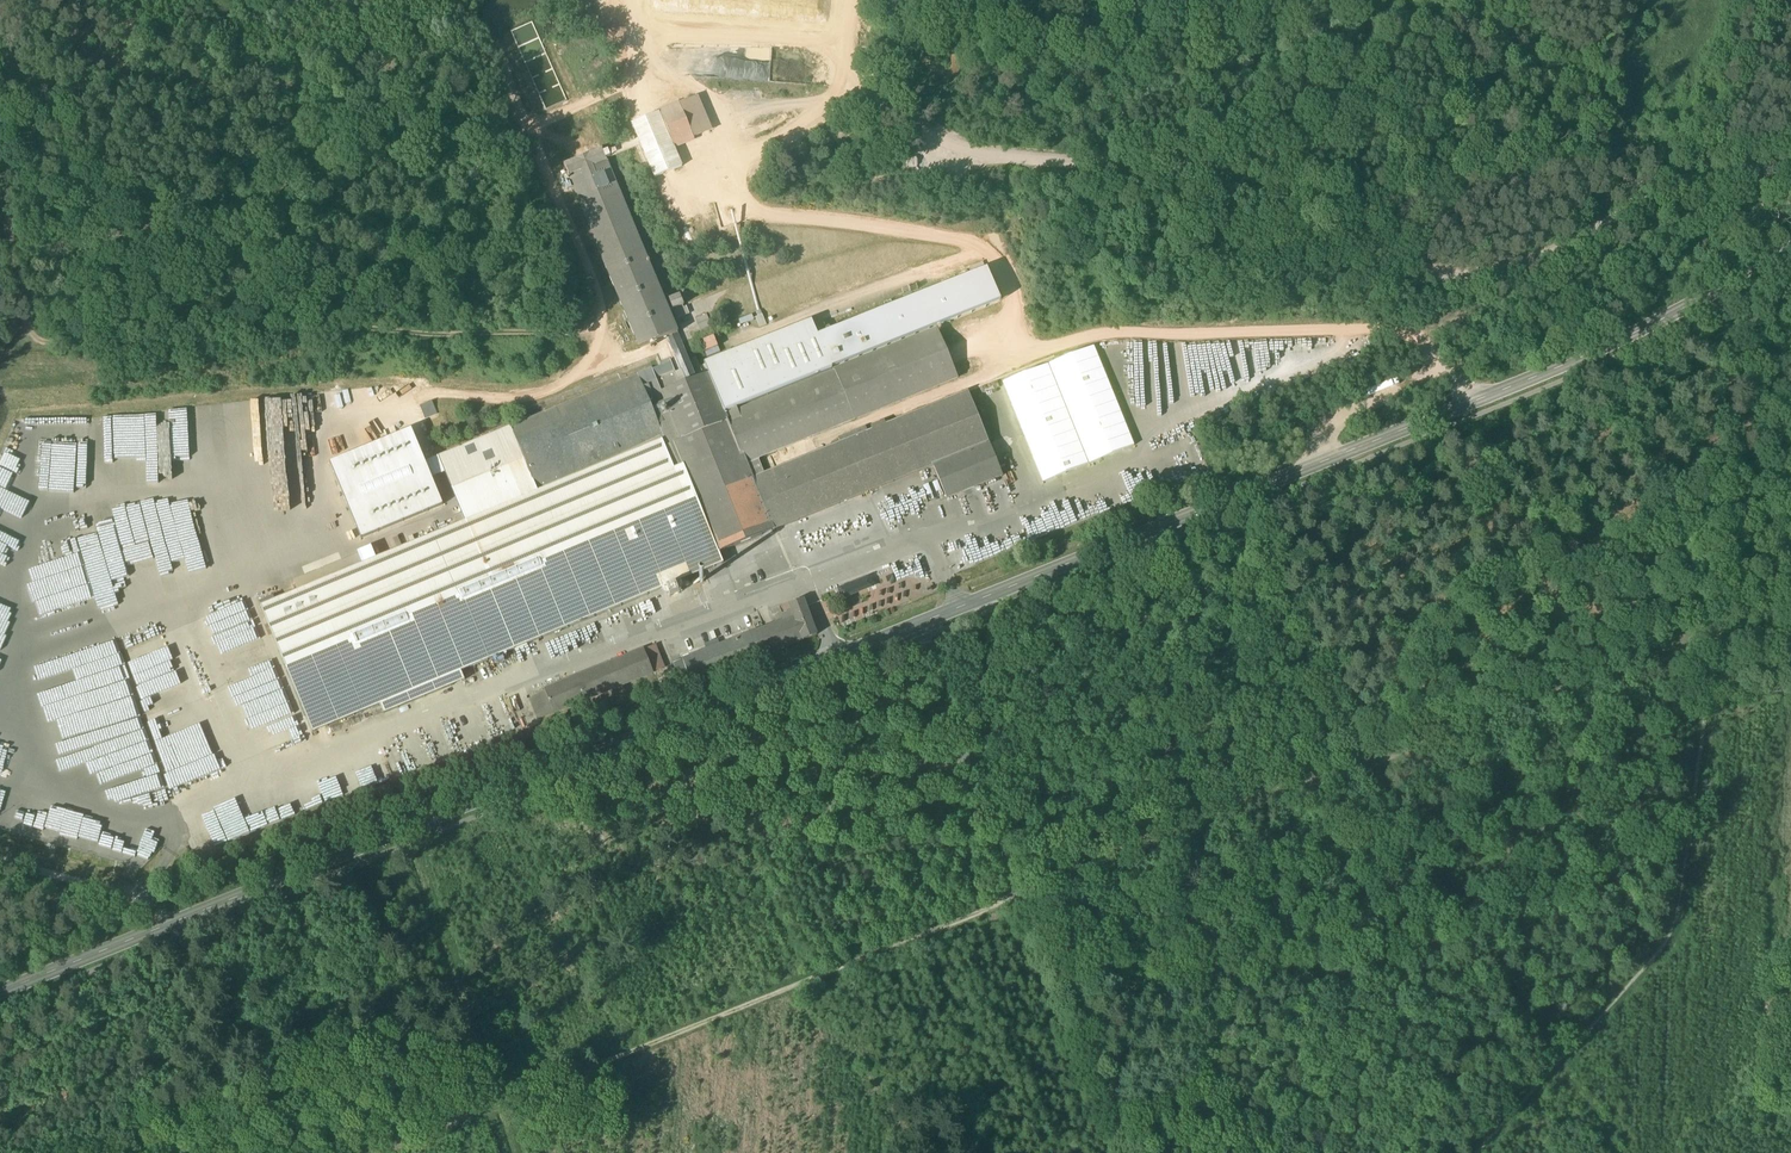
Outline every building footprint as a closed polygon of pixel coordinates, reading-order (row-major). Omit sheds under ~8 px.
[(696,97),(680,104),(695,139),(710,133),(696,97)] [(659,112),(660,113),(632,124),(655,179),(682,168),(674,148),(695,139),(680,104),(659,112)] [(639,349),(667,338),(677,334),(678,334),(653,273),(658,271),(651,252),(645,254),(602,148),(566,163),(564,163),(566,168),(639,349)] [(764,475),(757,459),(738,411),(736,407),(832,369),(831,367),(999,299),(986,267),(818,335),(811,319),(704,363),(705,364),(700,367),(699,365),(698,366),(695,356),(687,359),(686,355),(676,359),(675,358),(652,369),(718,552),(933,466),(946,499),(1002,476),(968,392),(867,433),(865,428),(838,439),(840,444),(764,475)] [(669,301),(673,310),(673,309),(683,306),(684,305),(682,302),(680,296),(675,298),(669,301)] [(673,309),(677,319),(689,314),(686,306),(684,308),(683,306),(673,309)] [(706,313),(696,318),(701,330),(712,326),(706,313)] [(834,372),(738,411),(757,459),(957,378),(960,377),(956,367),(953,368),(937,328),(833,370),(834,372)] [(686,355),(677,334),(667,338),(675,358),(676,359),(686,355)] [(705,355),(719,351),(716,335),(701,338),(705,355)] [(1094,346),(1003,383),(1043,483),(1134,446),(1094,346)] [(723,563),(718,552),(652,369),(652,368),(438,456),(445,473),(460,510),(463,517),(465,522),(457,525),(376,559),(362,564),(297,591),(275,601),(261,606),(260,607),(313,732),(380,705),(383,714),(465,680),(461,671),(723,563)] [(269,466),(265,399),(231,401),(231,410),(242,409),(242,419),(234,419),(235,428),(228,429),(228,439),(241,439),(242,458),(252,458),(252,467),(269,466)] [(426,418),(438,413),(433,400),(421,404),(426,418)] [(431,478),(445,473),(438,456),(425,461),(411,429),(329,463),(360,538),(442,505),(431,478)] [(452,513),(455,520),(463,517),(460,510),(452,513)] [(457,525),(465,522),(463,517),(455,520),(457,525)] [(101,526),(111,576),(132,572),(139,606),(156,603),(138,518),(101,526)] [(358,554),(362,564),(376,559),(371,547),(358,553),(358,554)] [(293,581),(297,591),(362,564),(358,554),(293,581)] [(100,565),(52,578),(57,598),(38,603),(46,635),(113,618),(100,565)] [(259,602),(261,606),(275,601),(273,596),(259,602)] [(794,617),(682,659),(673,663),(673,664),(674,663),(680,680),(689,676),(691,683),(773,652),(817,635),(803,599),(789,605),(794,617)] [(545,690),(545,693),(529,699),(538,720),(554,713),(653,673),(664,669),(658,655),(647,659),(644,650),(545,690)] [(214,806),(200,811),(207,831),(194,835),(198,848),(188,852),(190,856),(237,841),(231,825),(221,828),(214,806)]
